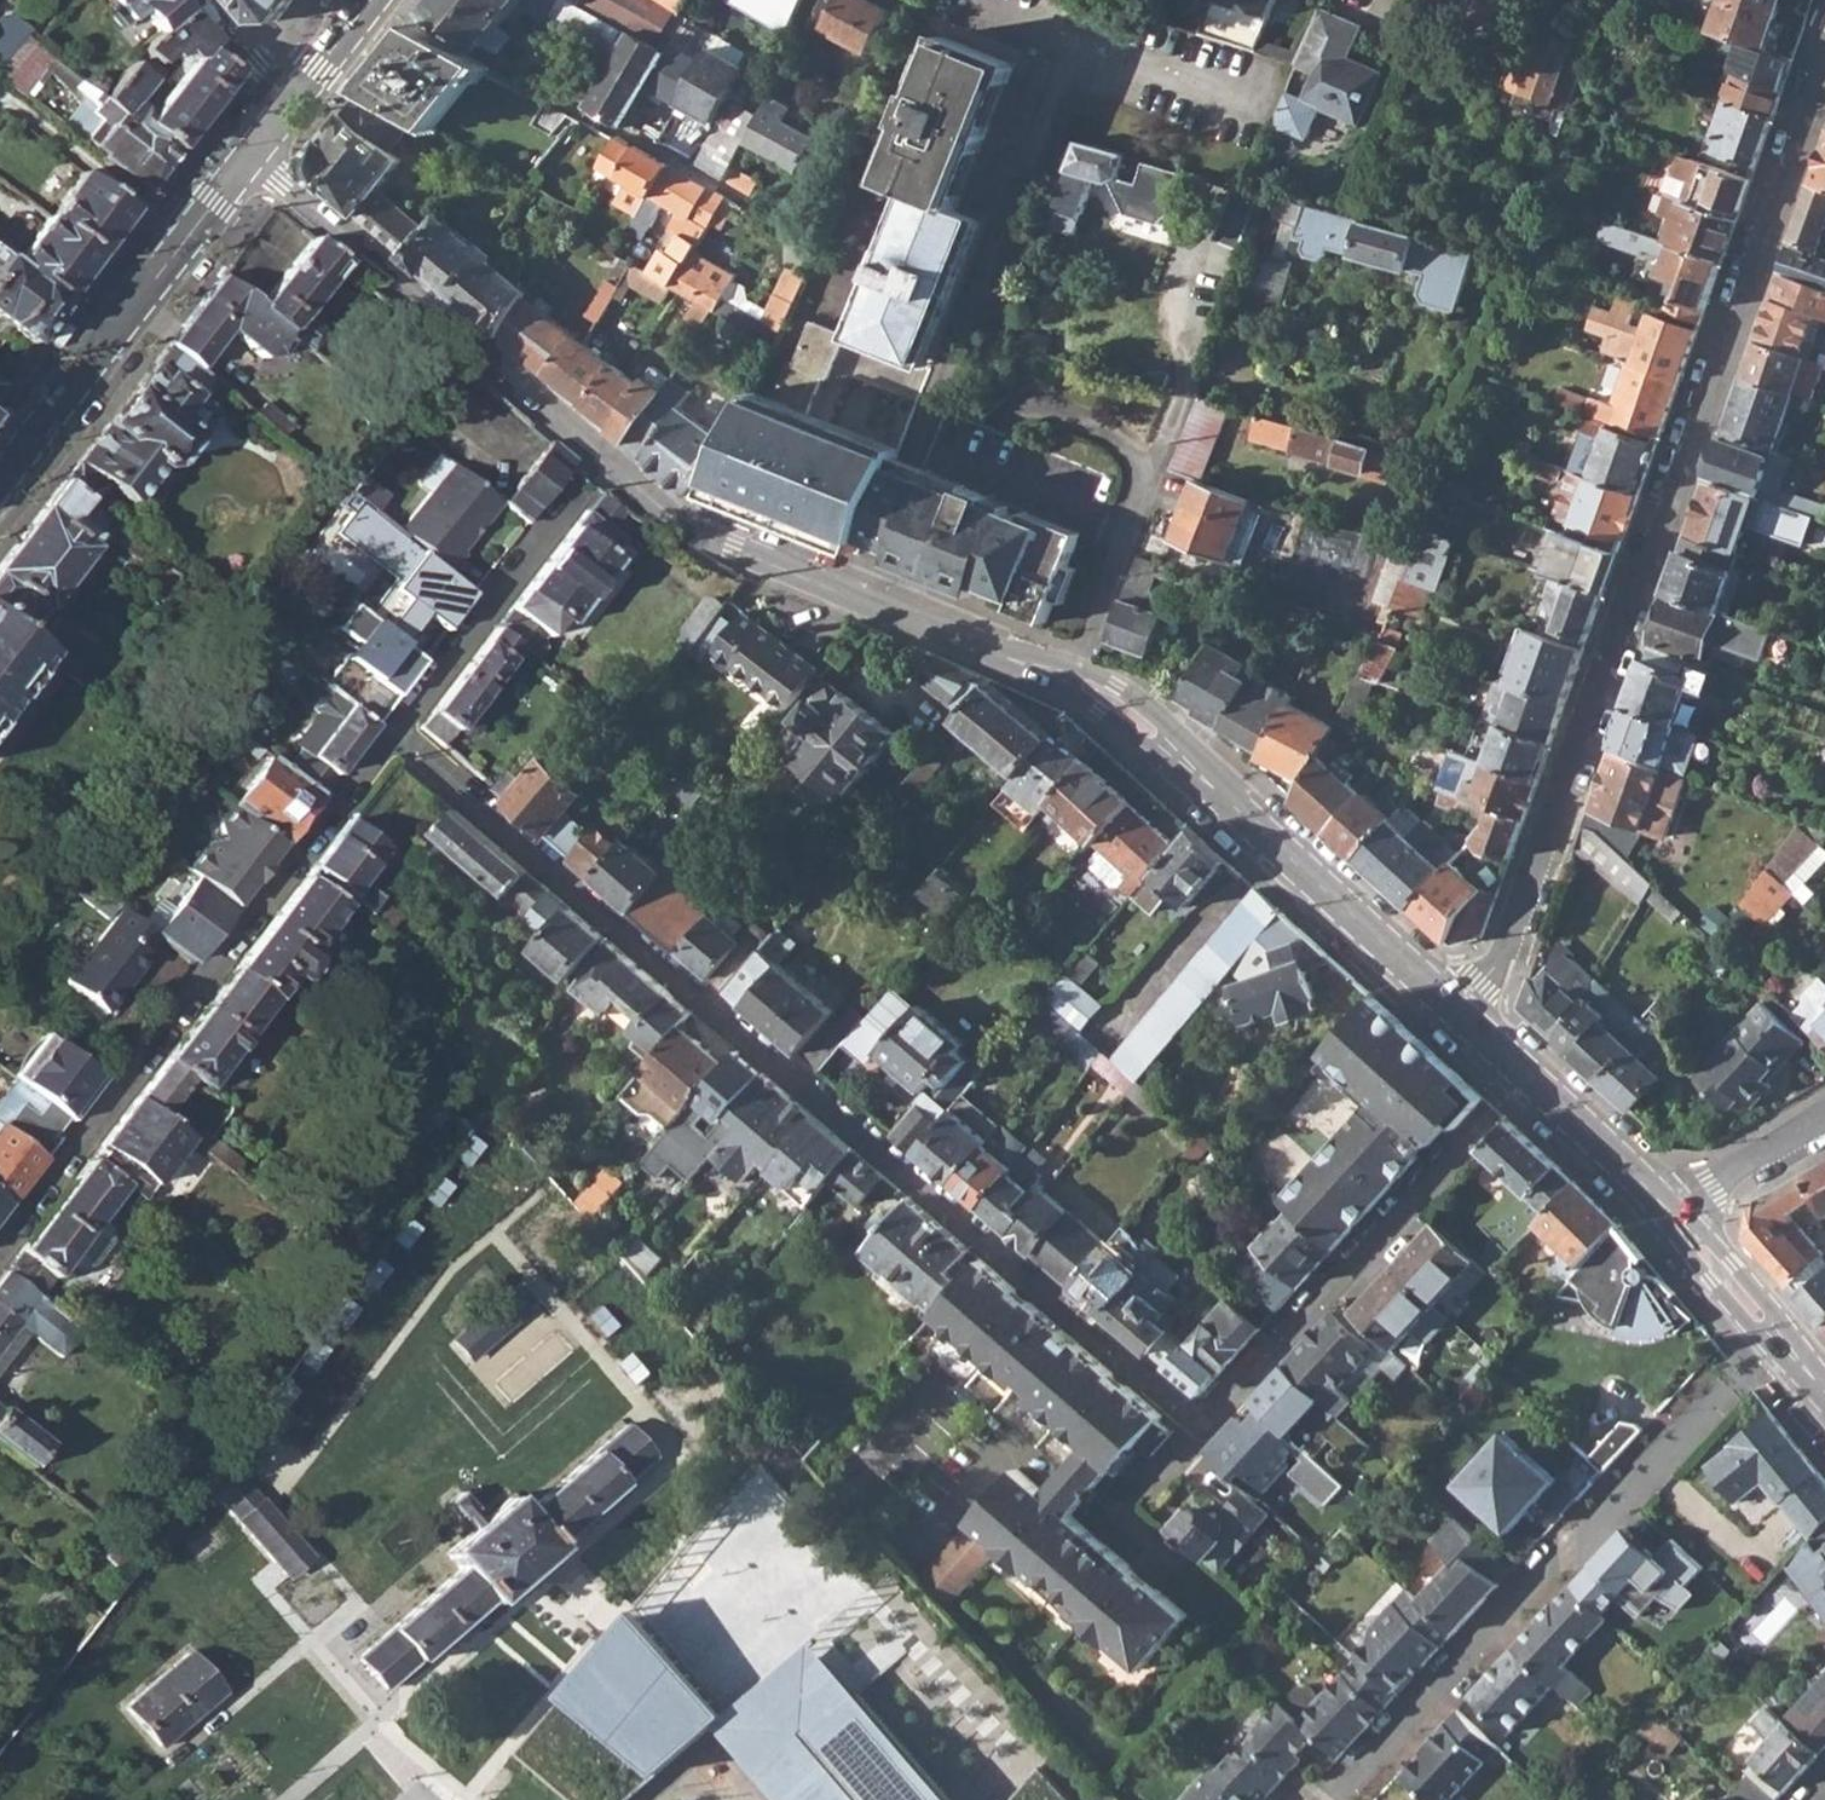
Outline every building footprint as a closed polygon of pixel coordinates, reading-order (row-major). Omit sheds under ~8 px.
[(167,33),(186,14),(174,0),(114,0),(135,22),(146,12),(167,33)] [(255,22),(275,22),(293,0),(237,0),(255,22)] [(488,46),(503,29),(513,17),(522,7),(527,0),(440,0),(429,13),(488,46)] [(554,21),(566,0),(527,0),(522,7),(530,11),(552,23),(554,21)] [(623,57),(638,36),(608,18),(578,0),(566,0),(554,21),(567,30),(570,27),(623,57)] [(692,20),(659,0),(619,0),(608,18),(638,36),(670,55),(692,20)] [(692,20),(704,0),(659,0),(692,20)] [(713,0),(704,0),(692,20),(700,25),(705,16),(721,25),(730,10),(713,0)] [(786,31),(802,0),(728,0),(786,31)] [(870,50),(891,10),(872,0),(838,0),(825,26),(870,50)] [(1155,18),(1162,1),(1158,0),(1121,0),(1119,6),(1155,18)] [(1208,13),(1263,36),(1278,0),(1213,0),(1208,13)] [(1775,56),(1783,35),(1771,30),(1782,0),(1722,0),(1711,32),(1740,43),(1775,56)] [(525,18),(530,11),(522,7),(513,17),(523,27),(528,21),(525,18)] [(1324,9),(1299,66),(1315,74),(1304,99),(1287,92),(1273,124),(1307,139),(1321,108),(1359,125),(1382,73),(1359,63),(1356,68),(1346,63),(1363,27),(1324,9)] [(1257,51),(1263,36),(1208,13),(1199,32),(1257,51)] [(26,38),(30,33),(21,23),(19,17),(14,14),(1,18),(0,19),(0,68),(26,38)] [(146,127),(177,151),(235,75),(222,64),(224,59),(186,14),(167,33),(133,69),(151,84),(154,83),(159,86),(166,78),(157,71),(180,50),(185,56),(180,60),(184,65),(188,60),(195,67),(190,73),(183,68),(170,83),(177,89),(152,120),(146,127)] [(670,55),(646,95),(661,105),(667,95),(679,102),(703,62),(691,55),(701,35),(696,32),(700,25),(692,20),(670,55)] [(618,140),(573,115),(559,132),(543,122),(476,86),(489,68),(417,27),(366,89),(418,119),(490,159),(579,204),(595,178),(602,167),(618,140)] [(1573,45),(1525,27),(1501,83),(1517,90),(1511,104),(1553,122),(1559,108),(1570,112),(1589,55),(1572,47),(1573,45)] [(516,39),(503,29),(488,46),(504,54),(516,39)] [(852,331),(926,361),(984,214),(960,204),(1018,59),(944,29),(888,175),(912,185),(852,331)] [(593,103),(628,123),(646,95),(670,55),(638,36),(623,57),(616,67),(593,103)] [(19,90),(48,54),(26,38),(0,68),(0,75),(19,90)] [(1733,76),(1725,102),(1771,120),(1792,62),(1775,56),(1740,43),(1730,74),(1733,76)] [(679,102),(713,122),(745,68),(712,48),(703,62),(679,102)] [(554,105),(489,68),(476,86),(543,122),(554,105)] [(110,130),(159,173),(177,151),(146,127),(152,120),(135,106),(150,87),(155,91),(159,86),(154,83),(151,84),(133,69),(106,97),(126,112),(110,130)] [(557,84),(573,92),(581,78),(564,69),(557,84)] [(305,169),(359,217),(379,191),(404,162),(392,153),(418,119),(366,89),(309,160),(305,169)] [(755,131),(748,144),(800,173),(819,138),(786,121),(793,107),(773,96),(755,131)] [(106,97),(91,116),(100,123),(85,141),(103,155),(102,159),(116,168),(114,170),(145,193),(159,173),(110,130),(126,112),(106,97)] [(1712,153),(1754,168),(1771,120),(1725,102),(1720,101),(1717,108),(1721,110),(1710,142),(1716,144),(1712,153)] [(573,115),(554,105),(543,122),(559,132),(573,115)] [(77,135),(85,141),(100,123),(91,116),(77,135)] [(703,167),(729,181),(737,166),(748,144),(755,131),(731,117),(703,167)] [(639,216),(668,165),(619,138),(618,140),(602,167),(627,182),(621,193),(616,203),(639,216)] [(1050,226),(1075,235),(1095,178),(1109,182),(1122,178),(1128,156),(1081,143),(1050,226)] [(1812,183),(1824,188),(1824,146),(1812,183)] [(1679,176),(1685,159),(1682,158),(1676,156),(1670,173),(1679,176)] [(1662,194),(1736,220),(1739,210),(1750,181),(1685,159),(1679,176),(1670,173),(1662,194)] [(1122,178),(1109,182),(1123,209),(1125,213),(1147,220),(1159,223),(1172,212),(1183,171),(1145,161),(1139,184),(1122,179),(1122,178)] [(664,203),(680,212),(671,229),(679,235),(667,256),(657,251),(647,270),(656,276),(674,286),(686,266),(695,251),(710,224),(718,211),(726,197),(668,165),(639,216),(637,219),(651,227),(664,203)] [(761,179),(737,166),(729,181),(752,195),(761,179)] [(602,167),(595,178),(621,193),(627,182),(602,167)] [(84,174),(51,220),(97,255),(132,210),(84,174)] [(1812,183),(1792,239),(1824,252),(1824,188),(1812,183)] [(359,217),(375,231),(396,204),(379,191),(359,217)] [(1670,244),(1721,261),(1736,220),(1662,194),(1655,215),(1672,221),(1666,241),(1669,243),(1670,244)] [(726,197),(718,211),(727,216),(728,213),(734,202),(726,197)] [(375,231),(453,296),(486,251),(441,217),(429,232),(396,204),(375,231)] [(1477,253),(1466,250),(1434,241),(1307,206),(1298,238),(1309,241),(1306,249),(1310,256),(1322,259),(1328,255),(1331,248),(1356,255),(1356,258),(1428,276),(1422,295),(1427,304),(1459,314),(1477,253)] [(572,215),(580,221),(585,215),(575,210),(572,215)] [(718,211),(710,224),(719,229),(727,216),(718,211)] [(61,301),(97,255),(51,220),(49,218),(20,257),(9,247),(12,244),(0,235),(0,254),(61,301)] [(290,337),(307,351),(320,334),(306,315),(319,299),(314,294),(340,263),(310,237),(254,308),(290,337)] [(1521,251),(1534,256),(1538,246),(1525,241),(1521,251)] [(1699,323),(1721,261),(1670,244),(1669,243),(1657,276),(1667,280),(1661,297),(1667,299),(1664,311),(1699,323)] [(1824,289),(1824,261),(1789,248),(1780,273),(1824,289)] [(498,334),(529,284),(486,251),(453,296),(498,334)] [(715,308),(776,343),(783,330),(725,297),(737,275),(695,251),(686,266),(674,286),(700,301),(715,308)] [(589,343),(577,336),(569,329),(538,306),(562,261),(549,253),(529,284),(498,334),(557,384),(589,343)] [(29,344),(61,301),(0,254),(0,320),(29,344)] [(664,300),(674,286),(656,276),(647,270),(635,264),(627,278),(664,300)] [(1780,273),(1770,300),(1755,342),(1810,362),(1816,343),(1806,340),(1816,316),(1824,319),(1824,289),(1780,273)] [(275,356),(290,337),(254,308),(243,298),(215,279),(166,343),(169,345),(174,349),(192,364),(195,366),(224,330),(260,359),(275,356)] [(584,324),(594,333),(611,308),(623,287),(609,280),(584,324)] [(1679,380),(1699,323),(1664,311),(1652,307),(1644,330),(1628,325),(1636,301),(1619,296),(1613,315),(1593,308),(1586,330),(1608,337),(1602,353),(1632,364),(1679,380)] [(715,308),(700,301),(671,352),(685,361),(715,308)] [(716,478),(863,537),(898,455),(901,448),(809,411),(825,369),(830,371),(848,329),(815,316),(799,357),(793,355),(775,397),(756,389),(716,478)] [(572,323),(569,329),(577,336),(582,329),(572,323)] [(1810,362),(1755,342),(1744,376),(1794,394),(1812,400),(1821,374),(1824,376),(1824,367),(1810,362)] [(557,384),(611,430),(644,387),(589,343),(557,384)] [(124,405),(106,424),(104,422),(61,478),(93,504),(95,505),(108,515),(115,521),(157,466),(173,465),(189,446),(185,429),(204,407),(201,405),(217,384),(195,366),(192,364),(174,349),(169,345),(147,373),(144,371),(135,382),(136,389),(132,391),(122,404),(124,405)] [(1587,414),(1658,439),(1679,380),(1632,364),(1615,407),(1591,401),(1587,414)] [(462,369),(445,392),(523,448),(540,425),(462,369)] [(1723,433),(1773,451),(1794,394),(1744,376),(1723,433)] [(627,443),(687,495),(726,440),(665,394),(627,443)] [(1197,480),(1203,482),(1228,406),(1198,397),(1171,471),(1197,480)] [(252,414),(280,436),(289,425),(261,403),(252,414)] [(1362,476),(1387,484),(1396,455),(1257,414),(1250,437),(1290,448),(1291,452),(1364,473),(1362,476)] [(1576,463),(1573,472),(1638,496),(1655,445),(1588,420),(1582,433),(1586,435),(1603,441),(1591,469),(1576,463)] [(1457,435),(1453,445),(1461,448),(1467,433),(1459,430),(1457,435)] [(1723,433),(1720,441),(1770,459),(1773,451),(1723,433)] [(1586,435),(1576,463),(1591,469),(1603,441),(1586,435)] [(549,441),(500,505),(523,524),(572,460),(549,441)] [(1758,496),(1760,496),(1763,487),(1769,471),(1766,470),(1770,459),(1720,441),(1707,478),(1758,496)] [(1015,609),(1050,622),(1060,600),(1069,603),(1084,570),(1073,566),(1083,542),(990,504),(992,499),(971,490),(968,496),(929,480),(933,470),(913,462),(898,455),(863,537),(882,544),(899,551),(895,562),(933,578),(937,568),(1018,600),(1015,609)] [(1569,533),(1618,551),(1638,496),(1573,472),(1542,461),(1536,475),(1554,482),(1563,478),(1569,480),(1557,512),(1562,519),(1573,523),(1569,533)] [(444,570),(447,573),(462,554),(458,551),(498,503),(450,465),(396,531),(401,536),(444,570)] [(17,634),(40,605),(42,607),(90,548),(87,545),(94,536),(92,535),(81,525),(81,524),(95,505),(93,504),(61,478),(0,558),(0,621),(17,634)] [(384,497),(360,478),(348,492),(370,510),(372,511),(384,497)] [(1687,536),(1739,554),(1758,496),(1707,478),(1687,536)] [(1197,480),(1175,540),(1242,564),(1265,503),(1250,500),(1203,482),(1197,480)] [(601,487),(583,513),(609,533),(626,512),(601,487)] [(1760,496),(1780,503),(1783,495),(1763,487),(1760,496)] [(1783,495),(1780,503),(1824,518),(1824,506),(1784,492),(1783,495)] [(108,515),(95,505),(81,524),(81,525),(92,535),(108,515)] [(357,526),(389,551),(401,536),(396,531),(383,521),(372,511),(370,510),(357,526)] [(618,540),(609,533),(583,513),(493,630),(515,647),(533,661),(541,649),(540,641),(556,621),(562,625),(611,561),(605,556),(618,540)] [(1533,566),(1544,570),(1559,529),(1547,525),(1533,566)] [(1426,526),(1417,550),(1429,554),(1437,530),(1426,526)] [(1569,533),(1559,529),(1544,570),(1554,574),(1603,592),(1618,551),(1569,533)] [(1667,592),(1721,611),(1741,554),(1739,554),(1687,536),(1667,592)] [(1406,580),(1425,587),(1436,558),(1429,554),(1417,550),(1406,580)] [(1107,639),(1149,654),(1165,613),(1144,605),(1157,572),(1172,578),(1176,566),(1140,554),(1107,639)] [(447,573),(444,570),(436,580),(463,602),(471,592),(447,573)] [(1603,592),(1554,574),(1539,619),(1587,639),(1603,592)] [(1394,606),(1424,618),(1434,591),(1425,587),(1406,580),(1403,579),(1394,606)] [(1650,641),(1704,660),(1711,639),(1764,657),(1773,628),(1721,611),(1667,592),(1650,641)] [(331,692),(370,723),(398,687),(390,681),(397,673),(402,677),(417,657),(351,603),(329,629),(351,647),(321,684),(331,692)] [(711,649),(786,709),(817,668),(742,610),(711,649)] [(1380,623),(1387,627),(1389,620),(1382,618),(1380,623)] [(39,652),(17,634),(0,621),(0,703),(39,652)] [(1517,688),(1563,705),(1583,647),(1520,624),(1499,682),(1515,688),(1517,688)] [(418,727),(440,744),(452,729),(459,734),(468,734),(474,726),(473,717),(466,711),(515,647),(493,630),(418,727)] [(1376,679),(1382,681),(1401,645),(1383,638),(1384,633),(1382,633),(1362,673),(1376,679)] [(825,657),(843,669),(852,656),(834,644),(825,657)] [(1226,725),(1252,678),(1241,672),(1246,663),(1213,644),(1183,696),(1201,707),(1200,712),(1226,725)] [(1647,650),(1643,662),(1690,678),(1694,667),(1647,650)] [(390,681),(398,687),(419,659),(417,657),(402,677),(397,673),(390,681)] [(920,681),(962,715),(988,684),(993,678),(940,657),(920,681)] [(1627,705),(1680,724),(1692,689),(1708,694),(1716,674),(1694,667),(1690,678),(1643,662),(1627,705)] [(1226,725),(1265,750),(1289,703),(1294,694),(1255,672),(1252,678),(1226,725)] [(1344,709),(1363,716),(1376,679),(1362,673),(1344,709)] [(781,740),(845,797),(895,734),(828,682),(781,740)] [(956,722),(1021,777),(1054,737),(988,684),(962,715),(956,722)] [(1515,688),(1511,702),(1502,725),(1550,743),(1563,705),(1517,688),(1515,688)] [(292,776),(316,795),(370,723),(331,692),(289,743),(306,757),(292,776)] [(1484,719),(1502,725),(1511,702),(1491,694),(1484,719)] [(579,714),(593,725),(603,713),(587,702),(579,714)] [(1262,756),(1307,780),(1324,746),(1335,726),(1289,703),(1265,750),(1262,756)] [(1613,744),(1666,762),(1688,770),(1702,732),(1680,724),(1627,705),(1613,744)] [(1482,759),(1490,762),(1502,725),(1484,719),(1471,755),(1482,759)] [(1550,743),(1502,725),(1490,762),(1537,779),(1550,743)] [(1012,787),(1041,812),(1085,760),(1054,737),(1021,777),(1012,787)] [(877,814),(888,824),(952,749),(940,740),(877,814)] [(1332,834),(1367,795),(1346,774),(1361,759),(1324,746),(1307,780),(1296,801),(1332,834)] [(1687,778),(1664,771),(1611,752),(1587,819),(1632,862),(1644,829),(1667,836),(1687,778)] [(505,801),(593,877),(620,847),(621,844),(602,828),(592,840),(567,810),(580,795),(557,776),(561,771),(543,755),(521,782),(505,801)] [(231,804),(280,842),(316,795),(292,776),(268,756),(231,804)] [(1482,759),(1475,781),(1482,783),(1490,762),(1482,759)] [(1085,760),(1041,812),(1051,822),(1060,811),(1095,843),(1130,803),(1085,760)] [(1473,780),(1465,797),(1493,807),(1523,818),(1537,779),(1490,762),(1482,783),(1475,781),(1473,780)] [(492,789),(505,801),(521,782),(507,770),(492,789)] [(671,786),(693,803),(704,789),(682,773),(671,786)] [(1439,802),(1455,807),(1465,797),(1443,789),(1439,802)] [(1332,834),(1356,856),(1392,817),(1403,804),(1395,797),(1386,806),(1371,791),(1367,795),(1332,834)] [(232,905),(280,842),(231,804),(223,797),(214,808),(218,840),(203,842),(184,868),(195,876),(232,905)] [(1455,807),(1488,820),(1493,807),(1465,797),(1455,807)] [(1121,885),(1133,895),(1176,845),(1130,803),(1095,843),(1100,848),(1129,875),(1121,885)] [(1510,855),(1523,818),(1493,807),(1488,820),(1470,842),(1482,850),(1510,855)] [(519,914),(527,922),(530,918),(543,903),(552,892),(457,810),(438,834),(508,895),(523,909),(519,914)] [(1411,834),(1392,817),(1356,856),(1386,883),(1427,837),(1417,828),(1411,834)] [(1824,846),(1824,825),(1821,829),(1808,817),(1802,824),(1824,846)] [(1426,818),(1417,828),(1427,837),(1437,828),(1426,818)] [(1577,846),(1616,882),(1642,906),(1648,897),(1656,884),(1632,862),(1587,819),(1577,846)] [(350,899),(368,914),(377,901),(380,899),(358,881),(382,850),(366,837),(365,830),(358,825),(351,825),(346,822),(311,868),(350,899)] [(1771,870),(1785,883),(1787,885),(1792,889),(1798,895),(1824,862),(1824,846),(1802,824),(1771,870)] [(1133,895),(1153,913),(1169,894),(1184,907),(1224,860),(1190,828),(1176,845),(1133,895)] [(1412,907),(1447,868),(1433,854),(1443,843),(1447,837),(1437,828),(1427,837),(1386,883),(1412,907)] [(593,877),(632,911),(662,872),(625,840),(621,844),(620,847),(593,877)] [(1458,855),(1443,843),(1433,854),(1447,868),(1453,861),(1458,855)] [(1114,887),(1121,885),(1129,875),(1100,848),(1091,858),(1091,867),(1114,887)] [(1481,935),(1497,892),(1481,887),(1453,861),(1447,868),(1412,907),(1453,944),(1481,935)] [(234,969),(271,999),(288,977),(293,980),(299,978),(311,964),(310,959),(306,955),(350,899),(311,868),(234,969)] [(1747,905),(1763,921),(1792,889),(1787,885),(1785,883),(1771,870),(1747,905)] [(632,911),(679,951),(711,914),(662,872),(632,911)] [(177,950),(189,960),(232,905),(195,876),(153,931),(155,933),(177,950)] [(1648,897),(1676,922),(1686,912),(1656,884),(1648,897)] [(1233,915),(1247,925),(1268,900),(1255,888),(1233,915)] [(536,951),(568,979),(606,938),(552,892),(543,903),(530,918),(550,935),(536,951)] [(1247,925),(1260,935),(1262,932),(1280,911),(1268,900),(1247,925)] [(368,914),(387,928),(397,917),(377,901),(368,914)] [(62,978),(103,1010),(147,953),(142,949),(155,933),(153,931),(119,905),(62,978)] [(1349,974),(1280,911),(1262,932),(1279,947),(1271,951),(1278,968),(1233,985),(1247,1023),(1278,1011),(1281,1021),(1314,1009),(1311,999),(1315,997),(1312,988),(1349,974)] [(679,951),(726,990),(773,935),(759,923),(743,941),(711,914),(679,951)] [(1221,930),(1247,952),(1260,935),(1247,925),(1233,915),(1230,921),(1221,930)] [(1208,947),(1233,967),(1247,952),(1221,930),(1208,947)] [(726,990),(764,1023),(799,983),(784,970),(799,953),(775,933),(773,935),(726,990)] [(612,943),(578,987),(611,1014),(644,1041),(637,1047),(655,1062),(671,1043),(683,1029),(695,1014),(612,943)] [(1194,963),(1219,984),(1233,967),(1208,947),(1194,963)] [(1711,962),(1723,975),(1738,960),(1725,948),(1711,962)] [(1086,949),(1064,976),(1077,987),(1099,961),(1086,949)] [(1556,1040),(1585,995),(1592,984),(1595,978),(1573,959),(1561,974),(1553,966),(1540,979),(1533,973),(1520,1007),(1556,1040)] [(1181,978),(1207,1000),(1219,984),(1194,963),(1181,978)] [(189,1079),(201,1089),(271,999),(234,969),(164,1059),(189,1079)] [(1098,1006),(1077,987),(1064,976),(1056,985),(1042,1000),(1073,1026),(1078,1030),(1098,1006)] [(1824,1041),(1824,977),(1823,976),(1806,994),(1806,1004),(1797,1015),(1824,1041)] [(1167,994),(1194,1016),(1207,1000),(1181,978),(1167,994)] [(1600,1080),(1632,1046),(1644,1033),(1647,1030),(1649,1028),(1640,1020),(1595,978),(1592,984),(1585,995),(1556,1040),(1570,1052),(1600,1080)] [(764,1023),(799,1053),(833,1013),(799,983),(764,1023)] [(895,1134),(914,1151),(964,1092),(981,1072),(958,1051),(964,1046),(918,1006),(915,1011),(889,989),(864,1020),(844,1042),(871,1065),(878,1057),(922,1095),(924,1093),(930,1098),(922,1109),(918,1106),(895,1134)] [(1154,1010),(1180,1032),(1194,1016),(1167,994),(1154,1010)] [(1482,1096),(1373,996),(1338,1037),(1233,1160),(1291,1210),(1301,1218),(1335,1247),(1415,1159),(1410,1155),(1424,1140),(1428,1143),(1449,1121),(1456,1127),(1482,1096)] [(1659,999),(1640,1020),(1649,1028),(1659,1017),(1668,1008),(1659,999)] [(1063,1040),(1073,1026),(1042,1000),(1032,1013),(1063,1040)] [(1697,1075),(1732,1106),(1741,1095),(1753,1106),(1773,1084),(1769,1081),(1807,1040),(1766,1001),(1697,1075)] [(1140,1026),(1167,1049),(1180,1032),(1154,1010),(1140,1026)] [(844,1042),(864,1020),(852,1011),(838,1023),(808,1060),(820,1071),(844,1042)] [(689,1023),(730,1058),(739,1047),(698,1012),(689,1023)] [(1647,1030),(1655,1038),(1669,1025),(1659,1017),(1649,1028),(1647,1030)] [(1128,1041),(1154,1064),(1167,1049),(1140,1026),(1128,1041)] [(726,1065),(683,1029),(671,1043),(655,1062),(646,1073),(625,1098),(646,1115),(657,1114),(673,1128),(690,1109),(726,1065)] [(1664,1075),(1661,1074),(1649,1062),(1638,1053),(1653,1037),(1655,1038),(1647,1030),(1644,1033),(1632,1046),(1600,1080),(1631,1109),(1664,1075)] [(62,1118),(66,1121),(76,1109),(100,1077),(43,1033),(9,1077),(12,1079),(27,1091),(62,1118)] [(1136,1080),(1139,1081),(1154,1064),(1128,1041),(1113,1059),(1124,1069),(1136,1080)] [(724,1113),(730,1117),(747,1097),(765,1075),(738,1051),(726,1065),(690,1109),(673,1128),(667,1136),(689,1154),(724,1113)] [(1657,1055),(1649,1062),(1661,1074),(1668,1066),(1657,1055)] [(134,1100),(158,1119),(189,1079),(164,1059),(134,1100)] [(1136,1080),(1124,1069),(1113,1082),(1125,1093),(1136,1080)] [(712,1156),(743,1182),(761,1161),(771,1170),(778,1161),(784,1153),(815,1118),(765,1075),(747,1097),(756,1104),(739,1125),(712,1156)] [(39,1158),(52,1140),(47,1136),(62,1118),(27,1091),(12,1079),(0,1095),(0,1129),(39,1158)] [(914,1151),(950,1182),(984,1143),(1000,1123),(964,1092),(914,1151)] [(730,1117),(739,1125),(756,1104),(747,1097),(730,1117)] [(140,1199),(185,1140),(179,1135),(158,1119),(134,1100),(88,1159),(123,1186),(140,1199)] [(467,1132),(441,1112),(431,1125),(456,1146),(467,1132)] [(815,1118),(784,1153),(778,1161),(771,1170),(770,1172),(810,1207),(832,1180),(855,1152),(815,1118)] [(1485,1154),(1547,1211),(1574,1181),(1507,1119),(1471,1157),(1477,1162),(1485,1154)] [(188,1123),(179,1135),(185,1140),(198,1150),(207,1138),(188,1123)] [(950,1182),(978,1205),(1011,1166),(1019,1157),(1028,1147),(1000,1123),(984,1143),(950,1182)] [(6,1202),(39,1158),(0,1129),(0,1197),(6,1202)] [(198,1150),(229,1174),(238,1163),(207,1138),(198,1150)] [(855,1152),(832,1180),(860,1203),(882,1176),(855,1152)] [(1019,1157),(1011,1166),(978,1205),(1008,1231),(1022,1216),(1013,1209),(1037,1181),(1041,1177),(1019,1157)] [(64,1264),(97,1220),(123,1186),(88,1159),(2,1272),(36,1299),(64,1264)] [(1801,1177),(1824,1210),(1824,1212),(1824,1163),(1801,1177)] [(580,1206),(595,1222),(606,1210),(627,1184),(610,1169),(580,1206)] [(1759,1200),(1773,1222),(1803,1206),(1811,1219),(1824,1210),(1801,1177),(1759,1200)] [(1046,1187),(1037,1181),(1013,1209),(1022,1216),(1043,1190),(1046,1187)] [(1617,1224),(1574,1181),(1547,1211),(1537,1222),(1565,1248),(1571,1253),(1582,1262),(1617,1224)] [(1008,1231),(1073,1286),(1107,1246),(1043,1190),(1022,1216),(1008,1231)] [(928,1300),(938,1309),(962,1280),(952,1271),(969,1250),(909,1198),(865,1249),(926,1302),(928,1300)] [(1798,1226),(1811,1219),(1803,1206),(1773,1222),(1759,1200),(1753,1204),(1747,1233),(1790,1283),(1821,1255),(1798,1226)] [(643,1240),(606,1210),(595,1222),(628,1258),(643,1240)] [(1258,1245),(1301,1283),(1335,1247),(1301,1218),(1291,1210),(1281,1222),(1258,1245)] [(740,1219),(738,1217),(735,1215),(733,1213),(722,1227),(729,1232),(740,1219)] [(91,1268),(108,1245),(106,1229),(97,1220),(64,1264),(74,1271),(91,1268)] [(1394,1268),(1433,1304),(1474,1260),(1433,1223),(1394,1268)] [(1582,1262),(1569,1276),(1565,1281),(1553,1294),(1589,1301),(1598,1314),(1639,1264),(1637,1263),(1634,1262),(1635,1254),(1645,1257),(1617,1224),(1582,1262)] [(1073,1286),(1103,1312),(1140,1269),(1146,1262),(1134,1252),(1137,1248),(1138,1239),(1123,1227),(1107,1246),(1073,1286)] [(1476,1262),(1490,1273),(1519,1241),(1506,1229),(1476,1262)] [(1569,1276),(1582,1262),(1571,1253),(1565,1248),(1552,1261),(1552,1270),(1565,1281),(1569,1276)] [(1113,1643),(1143,1669),(1188,1614),(1157,1588),(1156,1590),(1131,1569),(1133,1567),(1070,1515),(1111,1468),(1115,1471),(1139,1443),(1153,1454),(1172,1432),(1159,1421),(1162,1417),(1128,1388),(1125,1390),(1111,1378),(1113,1376),(1030,1302),(1027,1305),(1013,1293),(1016,1291),(980,1260),(962,1280),(938,1309),(912,1339),(1065,1468),(1044,1493),(1015,1468),(941,1555),(970,1580),(997,1548),(1084,1619),(1082,1621),(1111,1645),(1113,1643)] [(1615,1330),(1635,1333),(1636,1333),(1652,1332),(1673,1321),(1677,1326),(1691,1315),(1666,1292),(1670,1288),(1652,1274),(1646,1272),(1639,1264),(1598,1314),(1617,1323),(1615,1330)] [(1796,1290),(1824,1322),(1824,1265),(1796,1290)] [(1389,1345),(1393,1348),(1433,1304),(1394,1268),(1353,1313),(1379,1336),(1389,1345)] [(1174,1299),(1140,1269),(1103,1312),(1149,1351),(1177,1318),(1174,1315),(1180,1310),(1171,1302),(1174,1299)] [(17,1323),(28,1332),(37,1320),(57,1336),(67,1323),(36,1299),(2,1272),(0,1274),(0,1345),(17,1323)] [(508,1293),(452,1341),(467,1359),(524,1311),(508,1293)] [(1228,1298),(1188,1343),(1221,1372),(1261,1328),(1228,1298)] [(1341,1301),(1332,1312),(1370,1345),(1379,1336),(1353,1313),(1341,1301)] [(1373,1348),(1370,1345),(1332,1312),(1284,1364),(1323,1399),(1341,1414),(1355,1398),(1341,1386),(1342,1382),(1373,1348)] [(28,1332),(17,1323),(0,1345),(0,1369),(28,1332)] [(1163,1363),(1200,1394),(1221,1372),(1188,1343),(1185,1341),(1163,1363)] [(1393,1348),(1389,1345),(1379,1355),(1398,1370),(1407,1360),(1393,1348)] [(1465,1378),(1471,1384),(1486,1369),(1479,1363),(1465,1378)] [(1248,1489),(1249,1490),(1260,1479),(1252,1473),(1259,1466),(1246,1455),(1280,1417),(1291,1404),(1306,1417),(1323,1399),(1284,1364),(1204,1451),(1246,1487),(1248,1489)] [(0,1408),(0,1446),(23,1465),(42,1443),(0,1408)] [(1811,1535),(1824,1518),(1824,1479),(1770,1410),(1731,1440),(1733,1444),(1708,1464),(1737,1500),(1762,1479),(1811,1535)] [(1563,1433),(1589,1456),(1620,1422),(1581,1413),(1563,1433)] [(1292,1428),(1280,1417),(1246,1455),(1259,1466),(1292,1428)] [(1603,1469),(1638,1431),(1631,1424),(1620,1422),(1589,1456),(1603,1469)] [(650,1456),(622,1424),(521,1513),(507,1496),(479,1520),(470,1510),(472,1508),(458,1492),(445,1503),(459,1519),(461,1518),(470,1529),(443,1553),(456,1568),(354,1657),(383,1689),(485,1600),(488,1603),(552,1547),(549,1544),(650,1456)] [(1458,1482),(1507,1526),(1553,1476),(1504,1432),(1458,1482)] [(202,1481),(284,1576),(307,1557),(221,1456),(202,1481)] [(1268,1487),(1260,1479),(1249,1490),(1259,1498),(1268,1487)] [(1171,1525),(1220,1569),(1240,1546),(1235,1541),(1248,1526),(1254,1531),(1273,1510),(1259,1498),(1249,1490),(1248,1489),(1246,1487),(1227,1508),(1229,1510),(1223,1517),(1214,1510),(1204,1512),(1195,1505),(1191,1509),(1187,1506),(1171,1525)] [(1451,1559),(1416,1597),(1452,1630),(1484,1596),(1479,1592),(1493,1576),(1505,1562),(1451,1514),(1429,1540),(1451,1559)] [(1622,1590),(1591,1561),(1568,1585),(1600,1614),(1622,1590)] [(1498,1581),(1493,1576),(1479,1592),(1484,1596),(1498,1581)] [(1355,1656),(1390,1687),(1407,1670),(1419,1656),(1424,1660),(1452,1630),(1416,1597),(1402,1584),(1368,1623),(1366,1637),(1352,1653),(1355,1656)] [(1551,1686),(1555,1689),(1573,1706),(1587,1691),(1560,1666),(1604,1618),(1600,1614),(1568,1585),(1510,1648),(1551,1686)] [(1824,1607),(1824,1589),(1817,1595),(1824,1607)] [(572,1799),(629,1799),(719,1720),(788,1799),(954,1799),(814,1637),(729,1712),(636,1609),(630,1615),(515,1751),(572,1799)] [(1814,1646),(1824,1656),(1824,1632),(1814,1646)] [(1463,1698),(1504,1735),(1551,1686),(1510,1648),(1463,1698)] [(17,1658),(34,1669),(39,1661),(23,1650),(17,1658)] [(185,1652),(124,1705),(159,1746),(220,1693),(185,1652)] [(1279,1703),(1297,1719),(1312,1732),(1338,1755),(1395,1692),(1390,1687),(1355,1656),(1318,1696),(1304,1684),(1296,1684),(1279,1703)] [(1412,1674),(1424,1660),(1419,1656),(1407,1670),(1412,1674)] [(1771,1705),(1788,1719),(1796,1710),(1774,1691),(1765,1700),(1771,1705)] [(1214,1769),(1248,1799),(1259,1799),(1292,1765),(1300,1756),(1295,1752),(1312,1732),(1297,1719),(1279,1703),(1276,1699),(1256,1721),(1250,1738),(1235,1755),(1231,1751),(1214,1769)] [(1776,1738),(1757,1758),(1789,1788),(1822,1751),(1788,1719),(1771,1705),(1757,1721),(1776,1738)] [(1796,1710),(1788,1719),(1822,1751),(1824,1748),(1824,1705),(1814,1717),(1800,1705),(1796,1710)] [(1439,1725),(1443,1729),(1419,1755),(1399,1776),(1426,1799),(1444,1799),(1492,1749),(1451,1711),(1439,1725)] [(1641,1723),(1663,1743),(1673,1731),(1651,1712),(1641,1723)] [(1414,1751),(1419,1755),(1443,1729),(1439,1725),(1414,1751)] [(1747,1770),(1750,1773),(1779,1799),(1789,1788),(1757,1758),(1747,1770)] [(1214,1769),(1210,1766),(1178,1799),(1248,1799),(1214,1769)] [(1036,1768),(1008,1799),(1067,1799),(1036,1768)] [(1779,1799),(1750,1773),(1736,1788),(1750,1799),(1778,1799),(1779,1799)]
